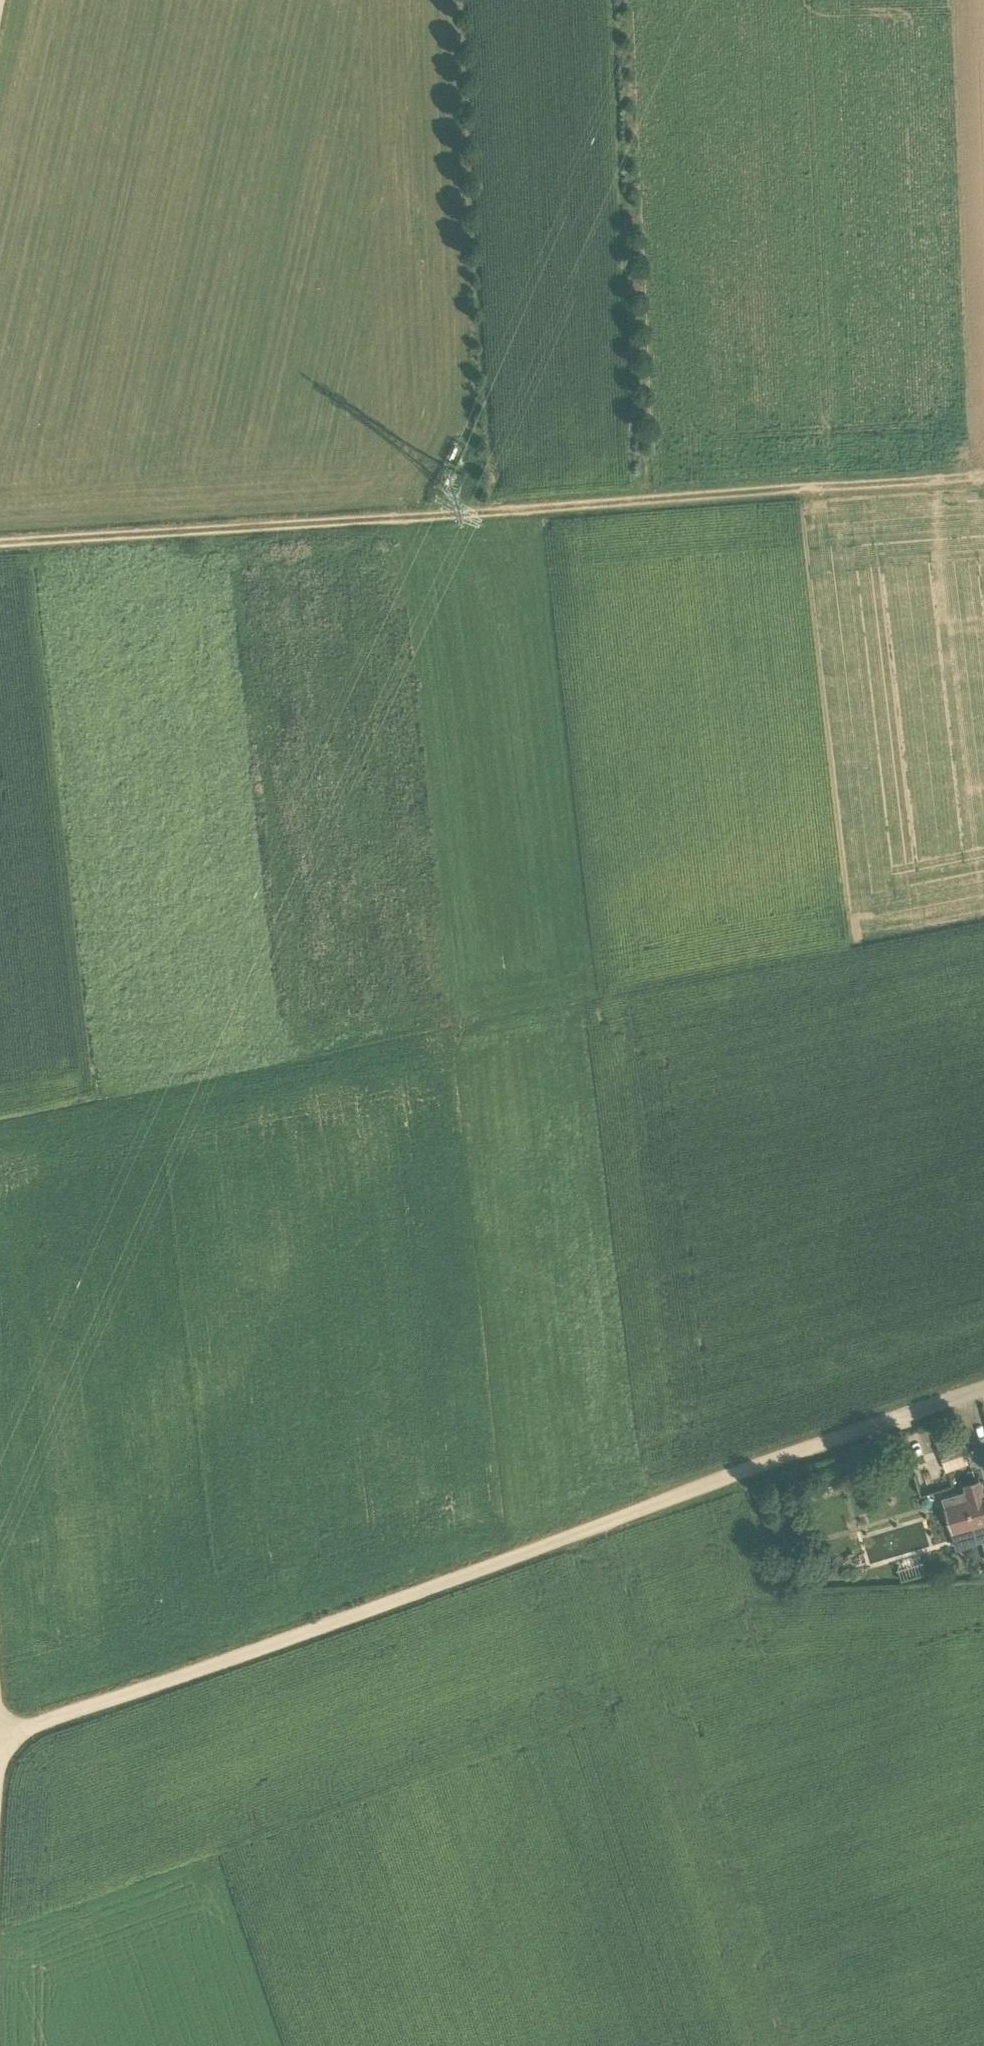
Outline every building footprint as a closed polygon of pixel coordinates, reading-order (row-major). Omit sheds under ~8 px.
[(963,1443),(958,1445),(940,1451),(947,1471),(969,1464),(963,1443)] [(981,1479),(966,1482),(971,1500),(946,1507),(953,1532),(974,1526),(978,1541),(983,1540),(983,1544),(983,1491),(981,1479)]
